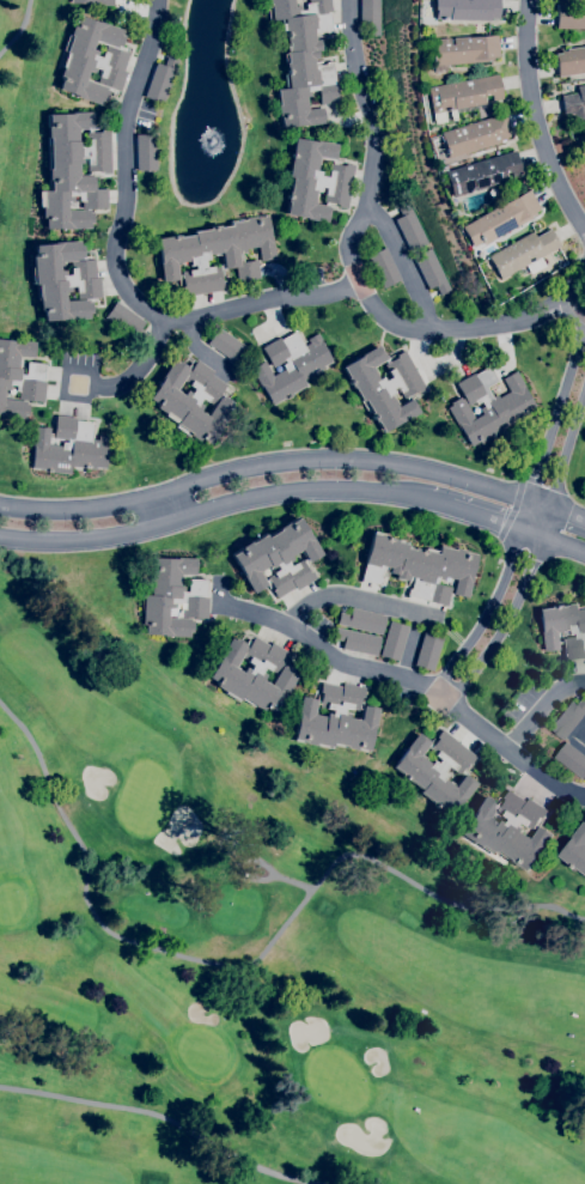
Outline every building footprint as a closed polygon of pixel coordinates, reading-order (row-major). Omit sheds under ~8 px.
[(267,5),(266,0),(292,0),(293,6),(299,5),(300,10),(305,10),(305,4),(309,4),(308,0),(330,0),(331,12),(329,13),(333,32),(325,34),(325,31),(313,34),(315,40),(319,40),(321,50),(317,50),(318,57),(312,59),(313,66),(325,65),(325,62),(333,61),(339,102),(319,104),(317,90),(309,91),(310,97),(306,97),(307,109),(322,108),(324,122),(306,126),(306,123),(282,127),(280,115),(279,115),(278,105),(279,104),(276,89),(285,87),(284,74),(286,74),(285,62),(287,62),(285,53),(290,51),(288,43),(286,44),(284,31),(281,32),(280,23),(281,23),(280,19),(272,20),(272,19),(268,19),(266,5),(267,5)] [(360,19),(360,0),(379,0),(379,36),(360,36),(360,19)] [(428,17),(429,0),(434,0),(499,0),(498,28),(492,28),(492,18),(488,18),(488,20),(435,19),(435,17),(428,17)] [(584,23),(584,29),(555,28),(556,4),(575,4),(575,1),(584,2),(584,23)] [(99,105),(57,89),(61,78),(57,77),(62,67),(59,66),(65,51),(72,36),(68,35),(73,25),(75,26),(80,16),(98,23),(98,22),(122,30),(120,35),(123,36),(120,47),(117,45),(116,48),(95,40),(91,49),(97,51),(96,56),(99,57),(103,51),(104,51),(106,45),(129,54),(123,71),(127,72),(118,91),(97,83),(99,77),(98,75),(100,69),(95,67),(93,73),(87,71),(84,79),(106,87),(105,89),(108,90),(104,101),(102,101),(99,105)] [(434,73),(433,66),(432,66),(432,60),(431,60),(431,56),(421,57),(420,43),(431,43),(429,40),(434,38),(450,37),(450,44),(453,44),(452,37),(469,36),(469,37),(498,35),(499,56),(494,57),(494,59),(487,60),(487,61),(447,65),(447,72),(434,73)] [(565,49),(584,46),(584,73),(557,77),(554,54),(560,53),(559,49),(561,49),(561,51),(565,50),(565,49)] [(162,103),(144,97),(156,62),(163,65),(166,55),(177,60),(173,69),(162,103)] [(434,125),(427,87),(498,74),(502,98),(492,101),(492,95),(483,96),(485,104),(456,109),(457,120),(452,121),(450,110),(444,111),(446,122),(434,125)] [(577,86),(584,85),(584,120),(573,122),(572,114),(563,115),(560,96),(578,92),(577,86)] [(63,230),(63,227),(45,229),(45,217),(42,218),(41,207),(44,207),(43,190),(50,190),(50,180),(48,180),(48,169),(49,169),(49,138),(47,138),(47,127),(48,127),(48,115),(71,114),(71,113),(92,111),(92,128),(77,128),(77,141),(80,141),(81,146),(85,146),(85,132),(100,132),(100,129),(109,129),(110,174),(102,174),(102,171),(86,171),(86,158),(81,158),(81,164),(78,164),(78,176),(92,176),(92,180),(93,180),(93,189),(106,188),(106,208),(81,210),(81,201),(78,201),(78,195),(72,195),(72,201),(67,201),(67,211),(91,210),(91,212),(92,212),(93,223),(91,223),(91,229),(63,230)] [(511,146),(499,150),(497,144),(493,145),(495,151),(469,159),(467,152),(463,153),(464,159),(450,163),(447,153),(446,153),(444,150),(434,153),(432,146),(433,146),(431,139),(441,135),(440,133),(505,114),(510,130),(511,129),(512,135),(505,136),(506,141),(508,140),(511,146)] [(136,170),(135,134),(154,134),(156,170),(136,170)] [(327,223),(285,215),(287,202),(286,201),(286,199),(286,195),(287,195),(291,177),(287,177),(291,157),(290,157),(290,153),(291,153),(294,138),(316,141),(316,140),(336,145),(334,159),(318,157),(316,171),(319,171),(319,176),(327,177),(329,163),(345,166),(345,163),(354,165),(347,208),(337,207),(337,205),(323,202),(325,188),(321,187),(319,190),(315,190),(313,196),(316,196),(315,205),(329,207),(327,223)] [(464,199),(462,194),(452,198),(450,192),(444,172),(483,160),(485,165),(488,164),(487,159),(514,150),(522,174),(512,176),(511,171),(504,174),(506,184),(464,199)] [(437,170),(434,162),(443,159),(446,168),(437,170)] [(473,247),(461,227),(504,202),(505,204),(529,189),(540,208),(534,211),(536,214),(482,245),(481,242),(473,247)] [(410,251),(389,210),(407,201),(410,208),(427,243),(410,251)] [(182,297),(181,287),(183,286),(181,272),(194,269),(194,265),(189,265),(189,260),(175,263),(177,279),(162,283),(159,262),(160,262),(157,238),(178,235),(179,237),(193,235),(193,232),(208,229),(208,227),(219,225),(219,227),(230,225),(230,223),(245,220),(245,218),(256,215),(256,218),(268,217),(272,238),(273,238),(275,259),(261,261),(258,247),(245,249),(245,253),(240,253),(242,262),(256,260),(260,278),(237,281),(234,267),(224,268),(220,251),(207,254),(208,259),(203,260),(205,267),(219,265),(221,280),(224,280),(225,289),(182,297)] [(500,279),(487,256),(531,231),(535,237),(550,229),(560,247),(540,257),(544,266),(530,274),(525,265),(500,279)] [(43,321),(43,309),(39,310),(38,296),(37,296),(36,285),(37,285),(37,284),(33,284),(31,256),(35,256),(33,245),(54,243),(54,242),(79,241),(79,245),(81,245),(83,256),(80,257),(80,259),(61,261),(61,266),(57,266),(57,271),(63,269),(65,275),(69,275),(69,268),(71,268),(69,261),(95,259),(96,278),(99,278),(100,297),(77,299),(75,286),(69,286),(69,291),(63,292),(63,302),(87,299),(87,302),(90,302),(91,314),(89,314),(89,318),(66,320),(66,318),(43,321)] [(383,289),(366,256),(384,247),(400,280),(383,289)] [(440,295),(435,285),(428,289),(413,256),(429,248),(450,290),(440,295)] [(141,344),(104,317),(115,300),(144,322),(140,328),(148,334),(141,344)] [(239,365),(233,362),(207,344),(218,327),(250,350),(239,365)] [(270,405),(250,369),(264,360),(273,376),(285,369),(282,364),(286,363),(285,360),(273,368),(261,347),(279,338),(280,340),(295,332),(304,346),(310,342),(307,339),(317,333),(322,340),(321,341),(331,362),(323,366),(324,368),(303,380),(306,384),(292,393),(293,395),(284,400),(282,399),(270,405)] [(24,420),(0,417),(0,339),(19,341),(19,340),(36,342),(33,358),(19,356),(18,369),(22,369),(20,375),(25,375),(26,362),(45,364),(43,382),(45,382),(43,402),(18,400),(18,391),(16,391),(17,385),(10,384),(10,390),(4,389),(2,399),(26,401),(26,403),(29,403),(26,415),(24,415),(24,420)] [(380,432),(361,400),(359,402),(340,369),(360,357),(360,356),(377,345),(383,357),(385,356),(389,362),(397,357),(396,354),(403,350),(426,388),(418,393),(416,390),(409,395),(419,412),(401,423),(401,421),(380,432)] [(208,444),(199,438),(197,441),(189,435),(190,433),(176,424),(177,421),(165,413),(164,414),(156,407),(157,405),(148,399),(159,382),(158,381),(172,360),(176,363),(178,360),(188,368),(187,370),(188,371),(175,390),(182,395),(185,390),(190,393),(194,389),(188,384),(189,384),(183,380),(196,359),(213,371),(212,374),(226,384),(213,405),(201,397),(197,402),(202,406),(199,411),(206,415),(219,396),(220,397),(223,395),(232,402),(231,405),(234,407),(208,444)] [(470,447),(459,427),(458,427),(446,408),(451,405),(450,402),(459,396),(461,399),(463,397),(475,419),(482,414),(479,408),(483,406),(481,401),(476,403),(475,401),(468,406),(456,383),(474,372),(474,375),(490,365),(498,380),(499,381),(486,388),(492,397),(496,395),(499,397),(510,391),(502,378),(516,370),(525,387),(524,387),(536,408),(502,427),(505,431),(496,436),(496,435),(480,444),(479,442),(470,447)] [(69,474),(50,472),(45,472),(45,469),(31,468),(35,427),(42,427),(49,427),(48,444),(62,447),(62,442),(67,442),(67,439),(54,438),(56,415),(75,418),(75,420),(89,421),(89,423),(92,423),(91,439),(97,441),(98,436),(108,437),(105,468),(89,467),(89,468),(69,467),(69,474)] [(275,599),(267,584),(252,593),(228,554),(262,533),(264,536),(295,516),(309,538),(310,536),(321,554),(304,565),(307,571),(310,570),(315,578),(295,590),(293,587),(275,599)] [(446,606),(426,601),(427,600),(407,595),(408,588),(410,589),(413,579),(407,578),(408,576),(406,576),(404,579),(395,577),(395,573),(388,572),(389,567),(383,566),(379,578),(382,578),(380,584),(360,581),(364,564),(362,564),(370,534),(371,534),(372,532),(385,535),(384,536),(406,541),(404,546),(423,551),(425,548),(438,552),(439,545),(476,553),(471,578),(473,578),(468,597),(452,594),(456,579),(444,576),(443,581),(437,578),(435,584),(450,588),(446,606)] [(190,637),(164,636),(164,634),(145,633),(145,625),(141,624),(142,612),(140,612),(141,595),(148,595),(151,558),(176,559),(176,558),(196,559),(195,575),(181,573),(179,587),(183,587),(183,591),(187,591),(188,578),(207,579),(206,597),(208,597),(207,618),(190,617),(190,620),(193,620),(193,632),(190,632),(190,637)] [(578,611),(584,609),(584,656),(584,658),(565,662),(561,639),(575,637),(574,634),(571,634),(569,631),(556,632),(559,650),(548,651),(548,650),(543,651),(540,632),(542,632),(538,611),(550,608),(550,606),(561,605),(561,607),(577,605),(578,611)] [(382,634),(336,624),(339,613),(348,615),(351,607),(385,615),(382,634)] [(397,661),(379,655),(389,621),(408,626),(397,661)] [(376,656),(341,649),(342,640),(333,639),(335,627),(379,637),(376,656)] [(432,672),(413,666),(423,631),(443,637),(432,672)] [(274,714),(264,708),(263,711),(254,705),(254,706),(239,698),(237,702),(224,693),(224,692),(214,686),(217,684),(207,678),(217,661),(215,660),(228,638),(233,640),(234,638),(245,644),(246,642),(249,643),(254,636),(269,645),(270,642),(288,652),(284,660),(287,662),(286,664),(294,669),(293,672),(299,675),(286,697),(284,696),(274,714)] [(368,753),(331,746),(330,748),(293,741),(298,715),(297,715),(300,697),(319,700),(322,692),(318,692),(321,682),(341,687),(342,684),(365,687),(362,697),(360,697),(359,705),(378,709),(374,728),(373,728),(368,753)] [(583,698),(584,700),(584,712),(563,741),(548,729),(569,700),(575,706),(583,698)] [(449,818),(431,804),(432,802),(419,793),(421,789),(410,781),(409,782),(400,776),(402,773),(392,766),(406,749),(404,748),(416,733),(432,745),(438,739),(435,736),(441,729),(476,757),(470,764),(468,763),(463,770),(468,773),(467,776),(476,784),(464,800),(463,799),(449,818)] [(566,742),(584,757),(584,776),(581,781),(554,758),(566,742)] [(526,873),(495,852),(493,856),(459,834),(474,813),(473,813),(483,796),(500,807),(505,800),(502,799),(507,790),(525,802),(528,799),(547,812),(542,819),(540,818),(535,825),(553,836),(542,851),(541,850),(526,873)] [(584,821),(584,822),(584,875),(578,869),(575,872),(567,866),(568,864),(557,857),(572,838),(584,821)]
